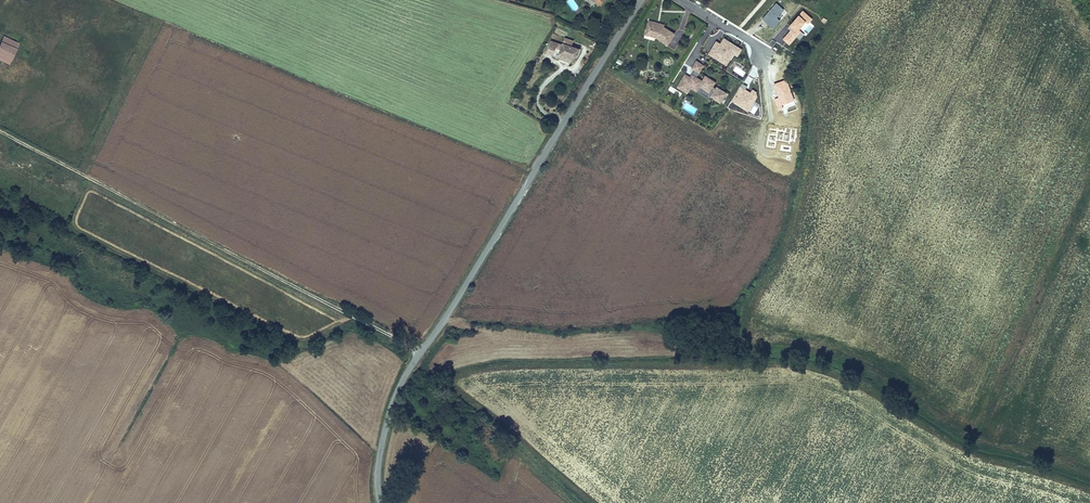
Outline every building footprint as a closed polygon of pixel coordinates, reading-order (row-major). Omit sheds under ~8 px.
[(660,26),(659,27),(656,26),(657,25),(649,23),(647,29),(651,30),(650,36),(657,38),(668,46),(676,34),(665,27),(660,26)] [(17,62),(27,45),(14,37),(4,55),(17,62)] [(727,66),(734,54),(738,56),(743,49),(724,38),(721,43),(717,41),(709,54),(727,66)] [(574,44),(566,42),(565,44),(554,41),(551,53),(557,54),(558,50),(564,52),(563,53),(575,56),(581,52),(582,46),(574,44)] [(700,74),(705,65),(696,60),(691,69),(693,70),(689,76),(685,74),(677,87),(688,94),(691,88),(709,99),(711,97),(721,103),(728,93),(717,86),(716,89),(713,87),(717,82),(706,75),(703,80),(697,77),(699,73),(700,74)]
